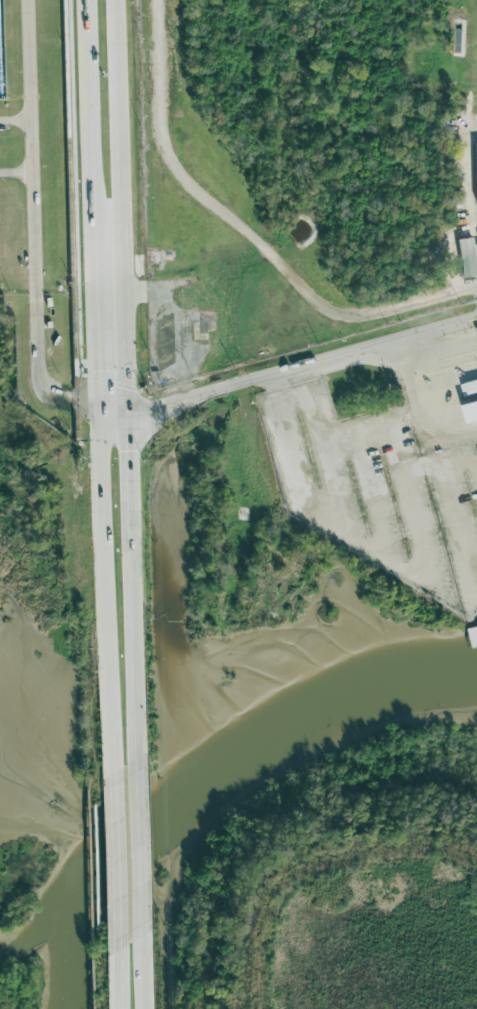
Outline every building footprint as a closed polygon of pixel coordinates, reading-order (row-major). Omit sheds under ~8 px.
[(473,245),(472,238),(458,239),(463,277),(476,275),(476,272),(476,267),(476,244),(473,245)] [(468,396),(476,394),(476,381),(464,385),(468,396)] [(470,649),(476,646),(476,626),(464,630),(470,649)]
